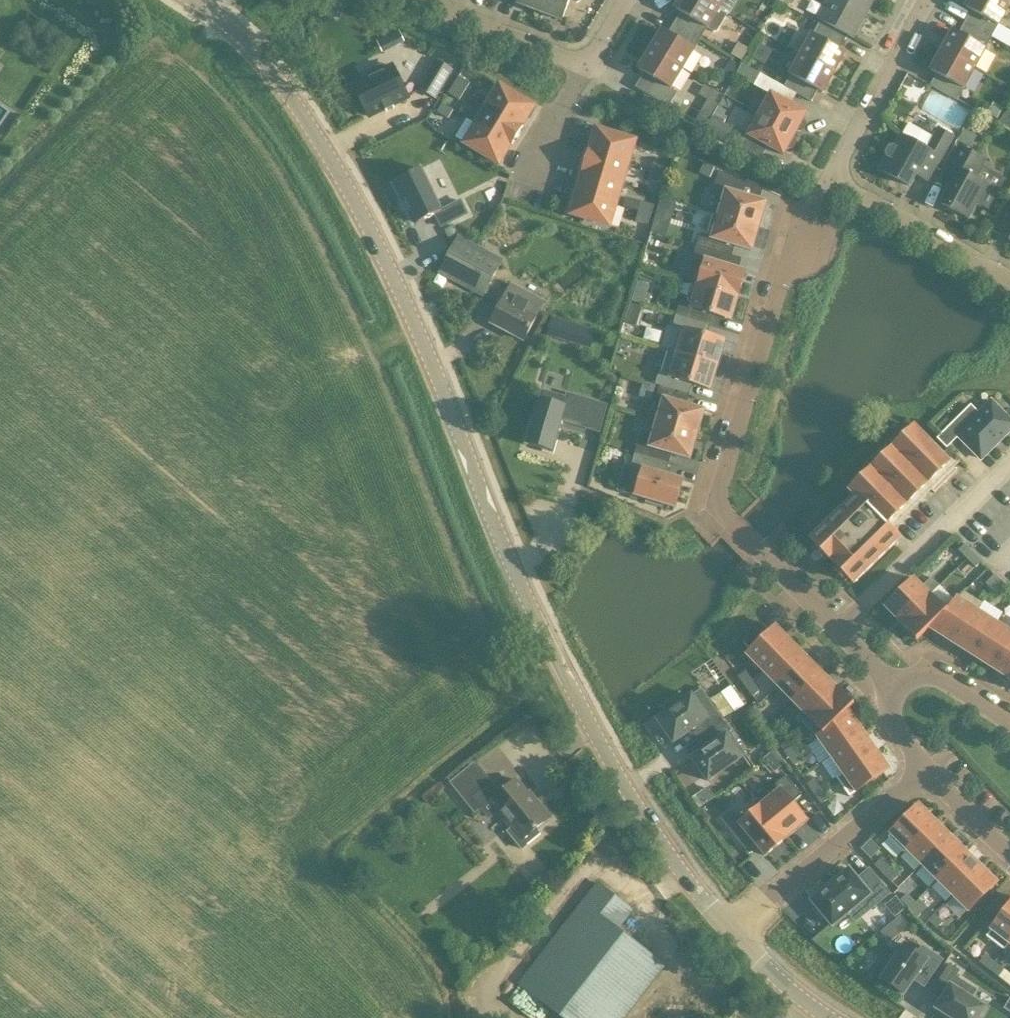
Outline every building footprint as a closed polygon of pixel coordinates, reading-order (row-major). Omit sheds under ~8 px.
[(517,4),(539,13),(544,0),(519,0),(517,4)] [(539,13),(561,21),(569,0),(576,3),(581,1),(581,0),(544,0),(539,13)] [(675,10),(680,13),(674,24),(700,40),(708,28),(713,32),(717,31),(728,14),(719,9),(719,10),(703,0),(681,0),(675,10)] [(719,10),(719,9),(725,0),(703,0),(719,10)] [(837,0),(828,0),(818,19),(853,39),(865,16),(837,0)] [(865,16),(874,0),(837,0),(865,16)] [(988,36),(994,25),(998,26),(1009,6),(998,0),(970,0),(965,8),(970,11),(964,23),(988,36)] [(941,51),(974,69),(985,50),(982,48),(988,36),(964,23),(958,34),(953,31),(941,51)] [(667,34),(662,31),(650,51),(682,70),(700,40),(674,24),(667,34)] [(846,39),(844,38),(818,24),(801,56),(833,74),(844,53),(839,51),(846,39)] [(740,45),(734,57),(741,61),(748,49),(740,45)] [(634,88),(664,106),(674,90),(671,89),(672,87),(682,70),(650,51),(638,70),(643,73),(634,88)] [(974,69),(941,51),(930,71),(936,74),(929,86),(953,99),(959,87),(963,89),(974,69)] [(817,91),(823,93),(833,74),(801,56),(784,87),(789,90),(811,102),(817,91)] [(437,61),(420,89),(435,98),(452,70),(437,61)] [(740,66),(732,61),(724,74),(731,79),(740,66)] [(370,78),(354,86),(369,116),(385,109),(386,112),(395,108),(393,105),(408,97),(393,66),(384,71),(382,65),(368,72),(370,78)] [(806,124),(803,118),(806,113),(783,101),(789,90),(784,87),(760,74),(754,86),(770,95),(759,115),(794,134),(795,132),(802,132),(806,124)] [(459,77),(454,85),(465,92),(470,83),(459,77)] [(454,85),(449,93),(449,94),(460,100),(465,92),(454,85)] [(533,107),(500,86),(488,105),(523,126),(522,126),(533,107)] [(706,99),(700,110),(711,117),(718,105),(706,99)] [(453,110),(443,103),(437,112),(448,118),(453,110)] [(488,105),(477,124),(511,145),(523,126),(488,105)] [(994,105),(988,116),(997,121),(1003,110),(994,105)] [(783,155),(786,150),(792,149),(796,142),(793,136),(794,134),(759,115),(748,135),(732,126),(724,141),(754,155),(760,143),(783,155)] [(724,141),(732,126),(717,119),(709,133),(724,141)] [(887,158),(880,170),(909,186),(922,162),(935,168),(952,137),(939,130),(935,137),(907,122),(893,146),(889,148),(886,153),(887,158)] [(477,124),(465,143),(499,164),(510,145),(511,146),(511,145),(477,124)] [(635,142),(597,130),(590,151),(590,150),(590,151),(629,163),(635,142)] [(975,136),(964,130),(957,143),(968,149),(975,136)] [(941,204),(967,218),(975,203),(979,205),(987,209),(997,192),(974,179),(979,170),(975,168),(980,159),(959,147),(941,179),(952,185),(941,204)] [(590,151),(583,172),(622,184),(629,163),(590,151)] [(654,160),(651,170),(664,174),(666,164),(654,160)] [(421,169),(397,181),(418,223),(436,215),(442,227),(467,214),(461,202),(442,211),(421,169)] [(651,170),(648,179),(661,183),(664,174),(651,170)] [(584,173),(578,193),(616,205),(622,184),(583,172),(583,173),(584,173)] [(714,188),(721,191),(715,213),(759,226),(766,203),(744,196),(747,185),(719,172),(714,188)] [(616,205),(578,193),(571,214),(610,226),(616,205)] [(654,205),(642,202),(639,211),(651,215),(654,205)] [(639,211),(636,221),(648,225),(651,215),(639,211)] [(752,250),(759,226),(715,213),(708,236),(701,234),(697,246),(726,255),(729,244),(752,250)] [(665,236),(669,224),(655,220),(653,227),(652,232),(665,236)] [(438,273),(484,297),(504,260),(458,235),(438,273)] [(726,255),(697,246),(693,258),(700,260),(693,283),(738,297),(745,272),(724,265),(727,255),(726,255)] [(545,300),(512,283),(491,323),(524,341),(545,300)] [(687,305),(680,303),(676,315),(705,324),(708,313),(731,320),(738,297),(693,283),(687,305)] [(550,316),(545,334),(574,343),(579,325),(550,316)] [(712,327),(682,317),(679,328),(686,330),(678,357),(719,369),(726,342),(709,337),(712,327)] [(656,347),(650,368),(663,372),(669,350),(656,347)] [(719,369),(678,357),(672,377),(666,376),(663,387),(684,393),(687,394),(690,385),(712,392),(719,369)] [(625,380),(624,397),(654,399),(655,381),(625,380)] [(663,387),(661,386),(657,398),(664,400),(657,423),(697,434),(704,410),(681,404),(684,393),(663,387)] [(531,451),(557,459),(565,429),(578,433),(586,406),(572,402),(569,412),(545,405),(531,451)] [(981,460),(1009,431),(1009,422),(991,403),(961,432),(952,423),(936,438),(946,448),(957,436),(981,460)] [(697,434),(657,423),(653,436),(641,433),(635,454),(664,463),(667,452),(690,458),(697,434)] [(957,471),(915,428),(850,492),(855,497),(811,540),(854,584),(900,539),(886,526),(927,486),(934,493),(957,471)] [(635,454),(631,467),(638,469),(631,494),(647,499),(646,503),(662,508),(663,504),(675,507),(683,481),(661,474),(664,463),(635,454)] [(973,553),(964,544),(959,550),(967,559),(973,553)] [(981,562),(973,553),(967,559),(976,567),(981,562)] [(1000,580),(994,575),(986,583),(991,589),(1000,580)] [(930,596),(914,579),(886,607),(902,624),(930,596)] [(1006,586),(1000,580),(991,589),(997,595),(1006,586)] [(945,611),(930,596),(902,624),(917,639),(945,611)] [(977,611),(957,598),(936,632),(955,645),(977,611)] [(996,623),(977,611),(955,645),(975,657),(996,623)] [(996,623),(975,657),(994,670),(1009,645),(1009,632),(996,623)] [(791,642),(776,627),(770,632),(765,627),(746,645),(751,651),(747,655),(762,671),(791,642)] [(807,658),(791,642),(762,671),(778,686),(807,658)] [(994,670),(1009,679),(1009,645),(994,670)] [(778,686),(793,702),(822,674),(807,658),(778,686)] [(752,681),(745,671),(738,676),(745,686),(752,681)] [(793,702),(809,718),(837,689),(822,674),(793,702)] [(759,691),(752,681),(745,686),(752,696),(759,691)] [(744,706),(730,686),(720,694),(734,713),(744,706)] [(664,707),(668,712),(658,719),(674,742),(693,729),(700,738),(724,721),(701,689),(682,702),(679,697),(664,707)] [(824,733),(853,705),(837,689),(809,718),(824,733)] [(818,738),(830,755),(863,732),(851,714),(824,733),(818,738)] [(762,716),(755,720),(762,730),(769,725),(762,716)] [(711,744),(692,758),(708,781),(746,754),(731,731),(732,730),(725,720),(705,735),(711,744)] [(776,735),(769,725),(762,730),(769,740),(776,735)] [(830,755),(843,773),(875,750),(863,732),(830,755)] [(798,751),(793,745),(784,751),(789,758),(798,751)] [(836,777),(850,797),(889,769),(875,750),(843,773),(836,777)] [(803,758),(798,751),(789,758),(793,764),(803,758)] [(757,802),(786,838),(807,821),(792,803),(802,795),(786,776),(775,784),(777,786),(757,802)] [(480,809),(488,820),(500,811),(511,825),(514,823),(516,826),(508,832),(522,849),(541,834),(537,829),(553,817),(539,800),(537,802),(519,779),(503,791),(494,780),(474,797),(482,807),(480,809)] [(814,794),(820,789),(814,780),(807,784),(814,794)] [(691,797),(698,807),(713,797),(706,787),(691,797)] [(827,799),(820,789),(814,794),(821,803),(827,799)] [(737,819),(731,811),(720,820),(741,845),(750,837),(765,856),(786,838),(757,802),(737,819)] [(904,853),(907,850),(935,822),(919,805),(888,837),(904,853)] [(951,837),(935,822),(907,850),(922,866),(951,837)] [(966,852),(951,837),(922,866),(938,881),(966,852)] [(869,840),(860,849),(869,859),(879,850),(869,840)] [(981,867),(966,852),(938,881),(953,896),(981,867)] [(889,867),(881,859),(875,864),(883,873),(889,867)] [(897,876),(889,867),(883,873),(892,881),(897,876)] [(997,883),(981,867),(953,896),(968,911),(997,883)] [(881,900),(865,880),(856,888),(849,880),(837,891),(830,883),(811,899),(835,928),(867,902),(872,907),(881,900)] [(666,965),(619,928),(634,909),(598,881),(518,984),(562,1017),(625,1017),(666,965)] [(915,903),(907,894),(901,900),(909,908),(915,903)] [(1003,914),(1009,905),(1009,898),(1008,896),(997,909),(1003,914)] [(886,906),(895,916),(905,908),(896,897),(886,906)] [(923,912),(915,903),(909,908),(918,917),(923,912)] [(994,925),(988,933),(986,936),(1003,949),(1009,940),(1009,905),(994,925)] [(943,922),(934,914),(928,920),(937,928),(943,922)] [(908,926),(899,915),(891,922),(900,933),(908,926)] [(988,920),(982,928),(988,933),(994,925),(988,920)] [(922,946),(917,953),(905,944),(898,954),(894,952),(886,964),(889,967),(881,979),(904,995),(918,974),(928,980),(942,960),(922,946)] [(994,962),(985,955),(980,961),(989,969),(994,962)] [(1004,969),(994,962),(989,969),(999,976),(1004,969)] [(950,964),(931,993),(941,1000),(935,1008),(950,1017),(978,1017),(986,1007),(968,996),(974,988),(956,977),(960,971),(950,964)]
